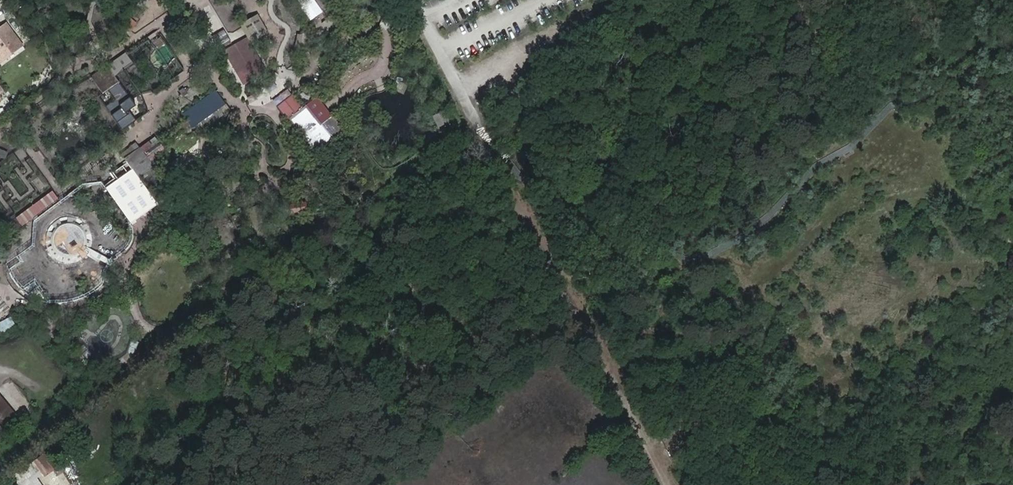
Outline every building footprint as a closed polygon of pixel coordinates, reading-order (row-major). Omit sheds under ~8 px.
[(394,17),(388,20),(391,26),(398,23),(394,17)] [(3,59),(17,50),(9,37),(12,35),(6,26),(0,31),(0,55),(3,59)] [(219,48),(232,41),(225,29),(212,37),(219,48)] [(158,42),(155,38),(148,43),(151,46),(158,42)] [(115,76),(135,65),(129,54),(109,65),(115,76)] [(92,80),(103,97),(119,86),(108,69),(92,80)] [(217,97),(215,95),(187,114),(196,128),(230,104),(223,93),(217,97)] [(295,97),(292,99),(301,110),(303,108),(295,97)] [(298,127),(302,133),(305,130),(309,137),(307,139),(304,141),(315,157),(344,135),(332,119),(321,128),(312,116),(305,107),(303,108),(301,110),(292,99),(283,107),(298,127)] [(443,111),(434,115),(439,125),(448,121),(443,111)] [(157,159),(149,146),(135,156),(148,176),(162,166),(160,162),(164,159),(161,155),(157,159)] [(601,152),(611,165),(622,156),(618,150),(612,154),(607,147),(601,152)] [(52,202),(17,228),(22,235),(57,208),(52,202)] [(304,206),(290,209),(291,216),(306,213),(304,206)] [(74,238),(61,248),(78,272),(91,262),(74,238)] [(78,272),(61,248),(58,250),(77,277),(80,275),(78,272)] [(13,285),(24,295),(29,290),(19,279),(13,285)] [(85,288),(77,294),(83,301),(90,296),(85,288)] [(12,320),(0,327),(4,334),(16,328),(12,320)] [(131,341),(130,353),(138,353),(139,342),(131,341)] [(0,403),(0,452),(24,434),(0,403)] [(49,450),(42,455),(50,467),(58,462),(49,450)] [(42,455),(33,461),(41,473),(44,476),(53,470),(50,467),(42,455)] [(41,473),(33,461),(20,470),(29,481),(41,473)]
